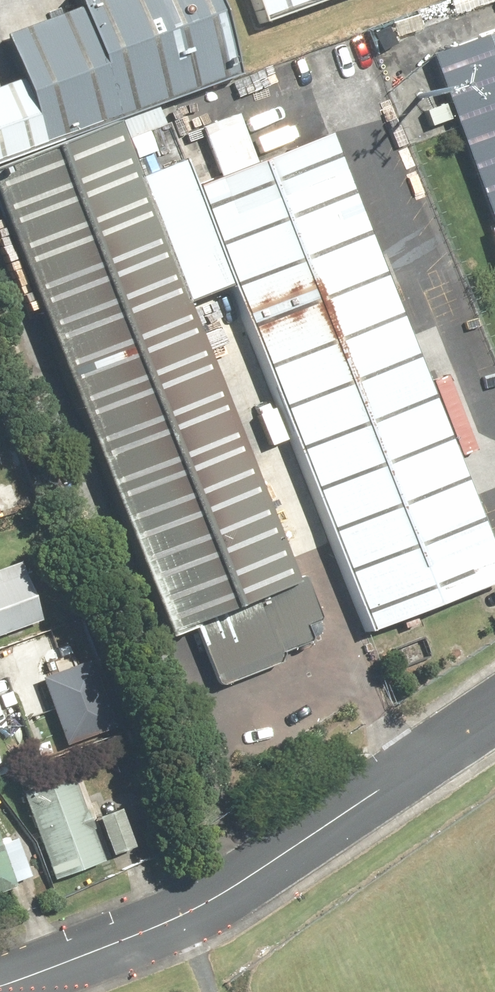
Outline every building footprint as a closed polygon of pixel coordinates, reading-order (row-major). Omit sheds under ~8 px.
[(222,0),(66,0),(69,9),(0,33),(0,47),(12,81),(0,85),(0,160),(248,73),(222,0)] [(300,0),(254,0),(259,13),(300,0)] [(434,54),(494,220),(494,32),(434,54)] [(0,170),(0,181),(177,636),(200,627),(224,689),(322,651),(312,626),(326,620),(309,576),(302,579),(193,300),(237,283),(199,187),(188,161),(149,176),(128,121),(0,170)] [(199,187),(237,283),(374,630),(494,583),(494,537),(336,134),(199,187)] [(45,616),(24,555),(0,563),(0,631),(45,616)] [(45,679),(68,745),(118,727),(95,662),(45,679)] [(78,763),(22,782),(54,876),(110,857),(78,763)] [(36,881),(18,828),(4,833),(0,820),(0,893),(36,881)]
